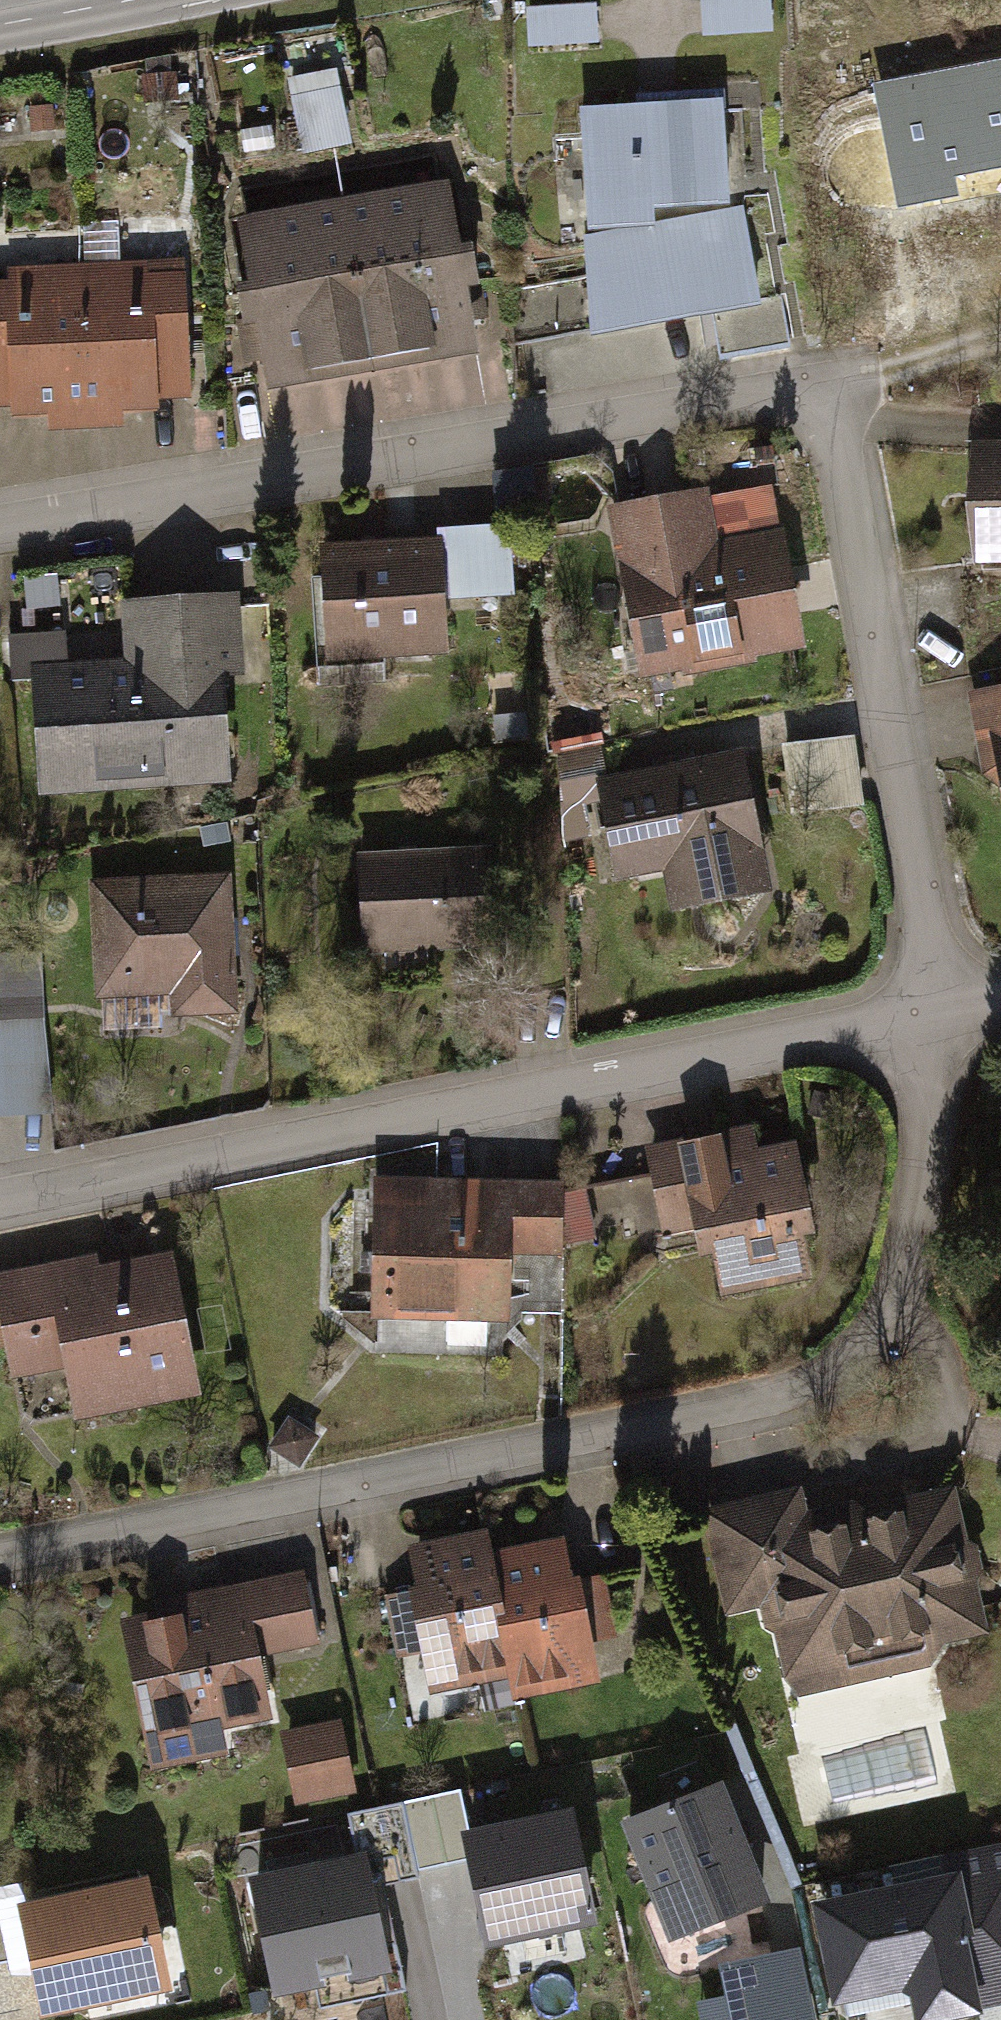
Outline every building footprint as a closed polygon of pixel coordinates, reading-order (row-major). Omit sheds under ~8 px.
[(698,32),(771,30),(770,0),(697,0),(698,32)] [(526,4),(527,45),(601,43),(600,2),(526,4)] [(874,86),(901,217),(1000,196),(1000,60),(874,86)] [(570,238),(582,341),(701,319),(752,310),(750,301),(771,297),(763,254),(774,253),(769,193),(763,194),(761,175),(753,176),(745,83),(711,85),(711,91),(624,98),(625,107),(568,112),(579,237),(570,238)] [(293,157),(344,145),(331,85),(279,97),(293,157)] [(332,206),(364,379),(469,359),(437,186),(332,206)] [(227,225),(259,398),(364,379),(332,206),(227,225)] [(172,260),(65,268),(77,439),(116,436),(115,417),(148,415),(147,406),(182,403),(172,260)] [(77,439),(65,268),(0,272),(0,420),(0,423),(39,420),(41,441),(77,439)] [(708,360),(780,348),(771,297),(750,301),(752,310),(701,319),(708,360)] [(360,421),(517,402),(509,329),(483,332),(488,374),(356,390),(360,421)] [(954,448),(958,570),(1000,569),(1000,446),(954,448)] [(596,510),(629,687),(799,656),(776,532),(709,544),(699,491),(596,510)] [(438,605),(505,601),(500,528),(426,533),(427,543),(434,543),(438,605)] [(427,543),(307,551),(315,668),(442,660),(438,605),(434,543),(427,543)] [(107,606),(109,651),(54,653),(54,637),(0,640),(0,688),(22,687),(28,801),(221,792),(216,681),(233,681),(229,600),(107,606)] [(974,697),(989,781),(1000,789),(1000,692),(974,697)] [(764,756),(769,821),(843,816),(839,751),(764,756)] [(586,784),(607,882),(654,872),(664,919),(766,898),(735,753),(586,784)] [(485,850),(344,858),(349,957),(490,950),(485,850)] [(221,881),(77,888),(83,1005),(158,1002),(159,1021),(228,1018),(221,881)] [(43,1016),(0,1019),(0,1115),(50,1111),(43,1016)] [(745,1132),(631,1152),(648,1247),(704,1237),(715,1295),(819,1276),(796,1153),(750,1161),(745,1132)] [(560,1194),(370,1189),(366,1326),(507,1330),(509,1267),(558,1268),(560,1194)] [(0,1385),(53,1375),(62,1424),(188,1400),(160,1256),(87,1270),(85,1258),(0,1274),(0,1384),(0,1385)] [(800,1482),(697,1506),(722,1615),(759,1607),(763,1627),(772,1634),(782,1680),(798,1696),(930,1666),(944,1642),(988,1631),(975,1578),(981,1567),(976,1544),(966,1537),(953,1482),(860,1504),(851,1498),(806,1509),(800,1482)] [(419,1703),(499,1684),(486,1625),(496,1622),(481,1556),(476,1535),(397,1553),(406,1591),(394,1594),(409,1659),(419,1703)] [(553,1540),(481,1556),(496,1622),(486,1625),(499,1684),(505,1707),(594,1687),(585,1647),(571,1583),(563,1585),(553,1540)] [(142,1615),(105,1623),(138,1777),(217,1761),(213,1738),(266,1727),(253,1665),(312,1652),(294,1572),(139,1605),(142,1615)] [(585,1647),(606,1642),(591,1578),(571,1583),(585,1647)] [(369,1600),(384,1664),(409,1659),(394,1594),(369,1600)] [(270,1736),(286,1806),(345,1793),(330,1723),(270,1736)] [(682,1797),(622,1820),(667,1937),(719,1918),(727,1913),(740,1909),(770,1897),(725,1780),(695,1792),(682,1797)] [(376,1949),(398,1944),(385,1883),(419,1876),(404,1800),(347,1811),(355,1850),(376,1949)] [(576,1801),(463,1824),(486,1937),(599,1914),(576,1801)] [(814,1897),(835,2002),(846,2000),(848,2011),(914,1998),(919,2019),(920,2019),(1000,2004),(1000,1842),(942,1853),(945,1871),(814,1897)] [(355,1850),(249,1871),(274,1993),(313,1985),(318,2011),(407,1993),(398,1944),(376,1949),(355,1850)] [(19,1897),(42,2008),(173,1981),(150,1870),(19,1897)] [(13,1958),(0,1892),(0,1960),(13,1958)] [(732,2019),(817,2019),(803,1943),(721,1962),(732,2019)]
